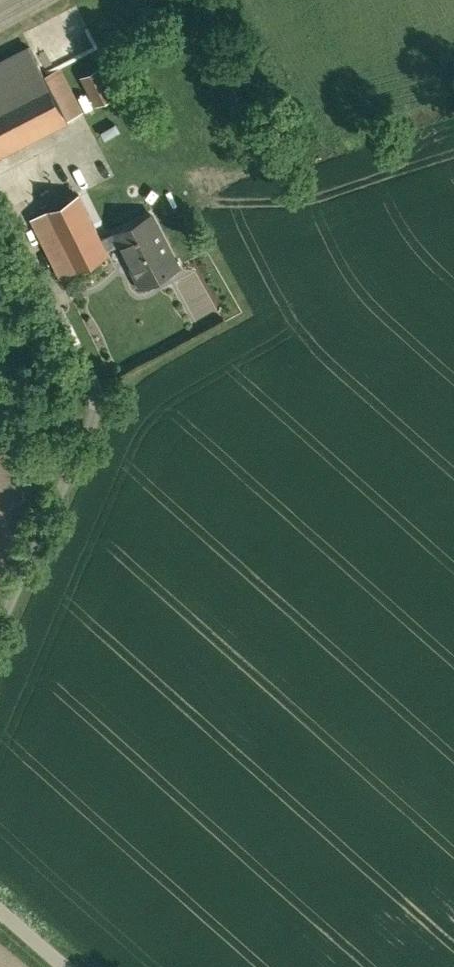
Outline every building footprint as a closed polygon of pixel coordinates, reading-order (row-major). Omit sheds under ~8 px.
[(101,66),(81,76),(96,105),(116,95),(101,66)] [(0,98),(0,154),(82,112),(59,68),(0,98)] [(79,194),(32,218),(61,278),(109,254),(107,250),(101,238),(79,194)] [(151,214),(116,231),(101,238),(107,250),(121,242),(133,267),(131,268),(140,287),(163,275),(163,274),(178,266),(151,214)]
